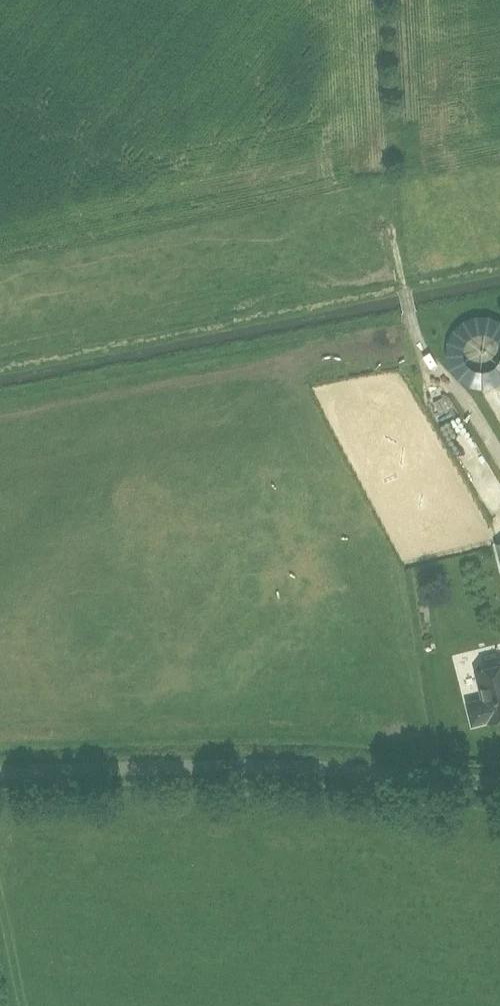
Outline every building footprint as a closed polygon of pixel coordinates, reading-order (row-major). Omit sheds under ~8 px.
[(477,670),(484,699),(469,703),(474,723),(489,719),(490,720),(499,718),(499,664),(477,670)]
